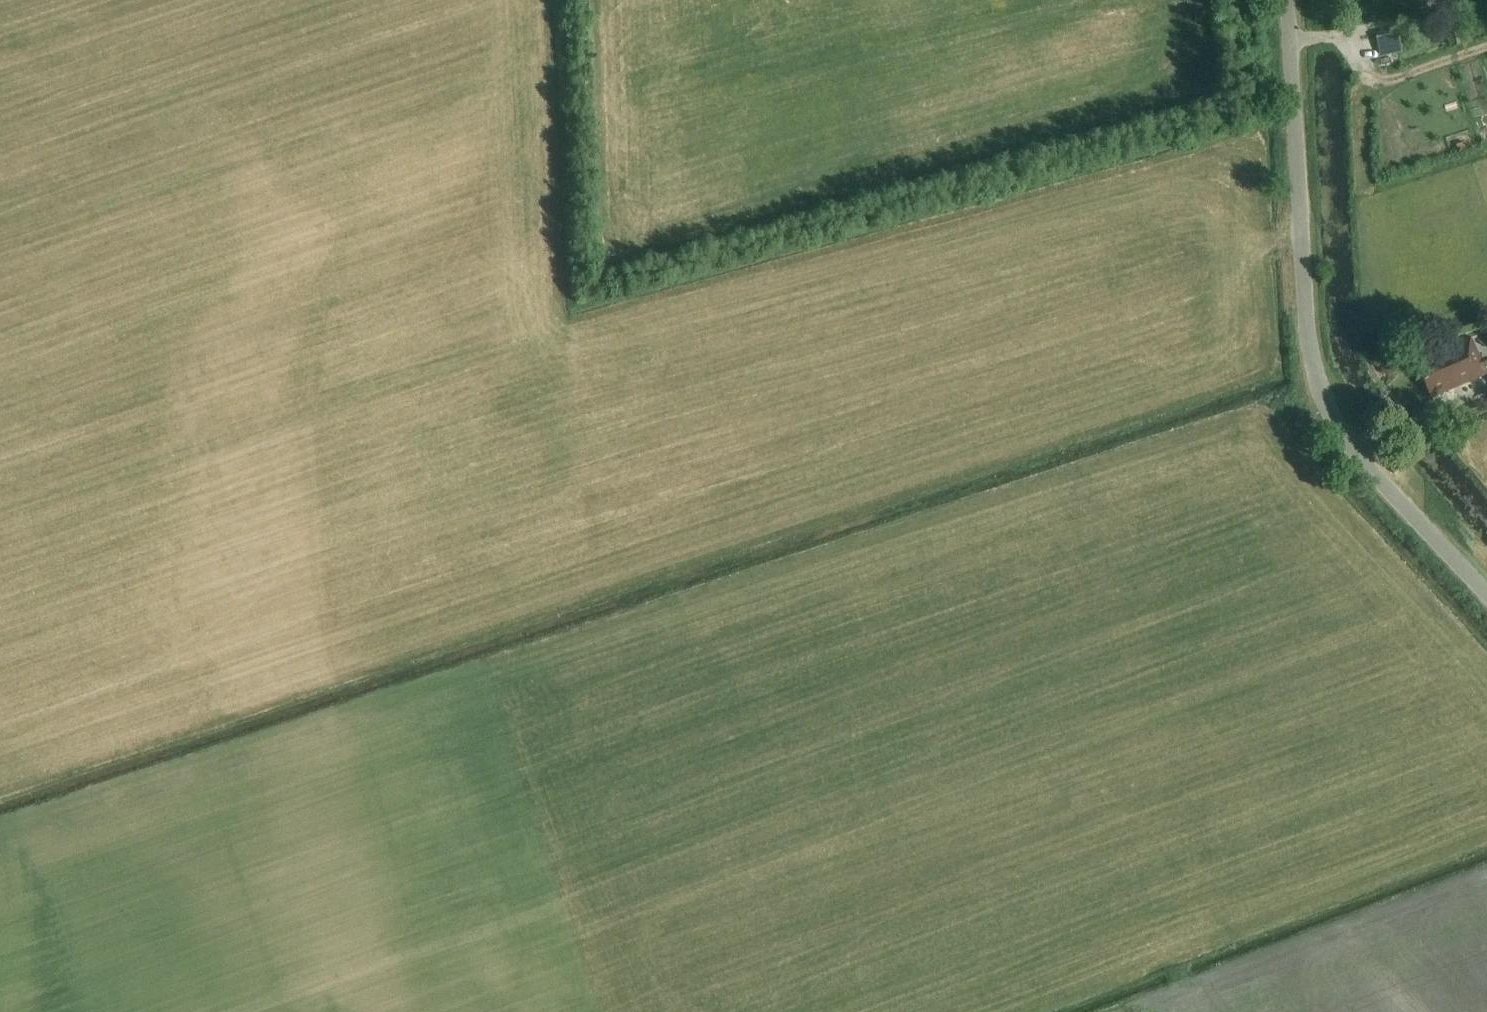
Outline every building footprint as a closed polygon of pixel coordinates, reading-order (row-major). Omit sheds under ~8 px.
[(1449,0),(1394,0),(1394,3),(1395,3),(1397,11),(1417,6),(1419,13),(1451,5),(1449,0)] [(1480,361),(1470,338),(1416,362),(1432,398),(1486,374),(1484,368),(1486,367),(1486,358),(1480,361)]
